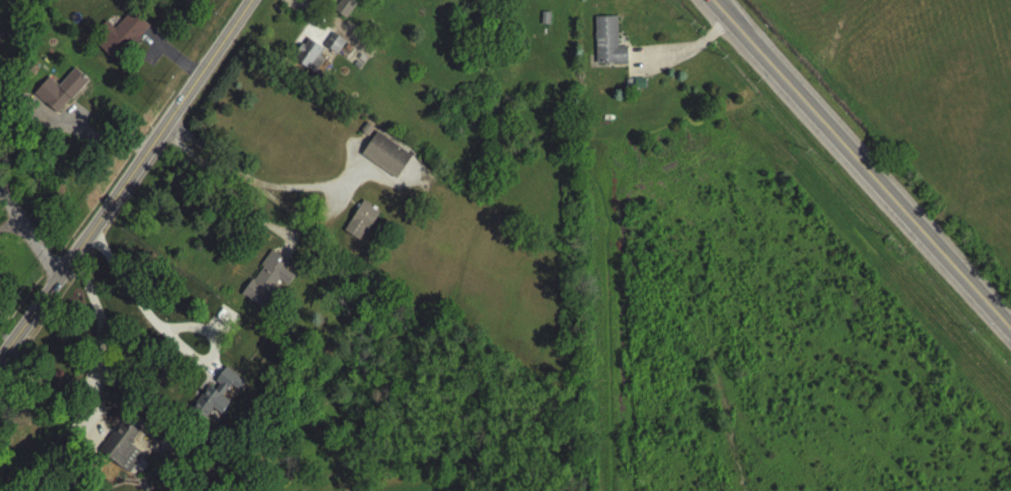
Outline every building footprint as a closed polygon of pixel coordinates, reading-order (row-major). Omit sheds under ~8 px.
[(114,32),(105,24),(95,36),(102,42),(96,49),(117,67),(148,30),(129,14),(114,32)] [(548,17),(547,28),(539,28),(539,17),(548,17)] [(594,69),(626,68),(625,60),(625,51),(616,51),(615,20),(593,21),(594,69)] [(313,77),(323,63),(316,58),(321,52),(305,41),(291,61),(313,77)] [(56,118),(87,84),(73,71),(57,89),(48,81),(33,97),(56,118)] [(625,92),(625,83),(644,83),(644,92),(625,92)] [(411,159),(375,135),(359,158),(395,183),(411,159)] [(342,235),(360,246),(379,215),(361,204),(342,235)] [(240,298),(260,312),(279,285),(286,290),(293,280),(284,274),(289,267),(271,254),(240,298)] [(189,413),(212,430),(245,386),(225,370),(211,388),(209,386),(189,413)] [(142,455),(131,448),(143,429),(132,423),(130,426),(122,421),(100,457),(129,476),(142,455)]
